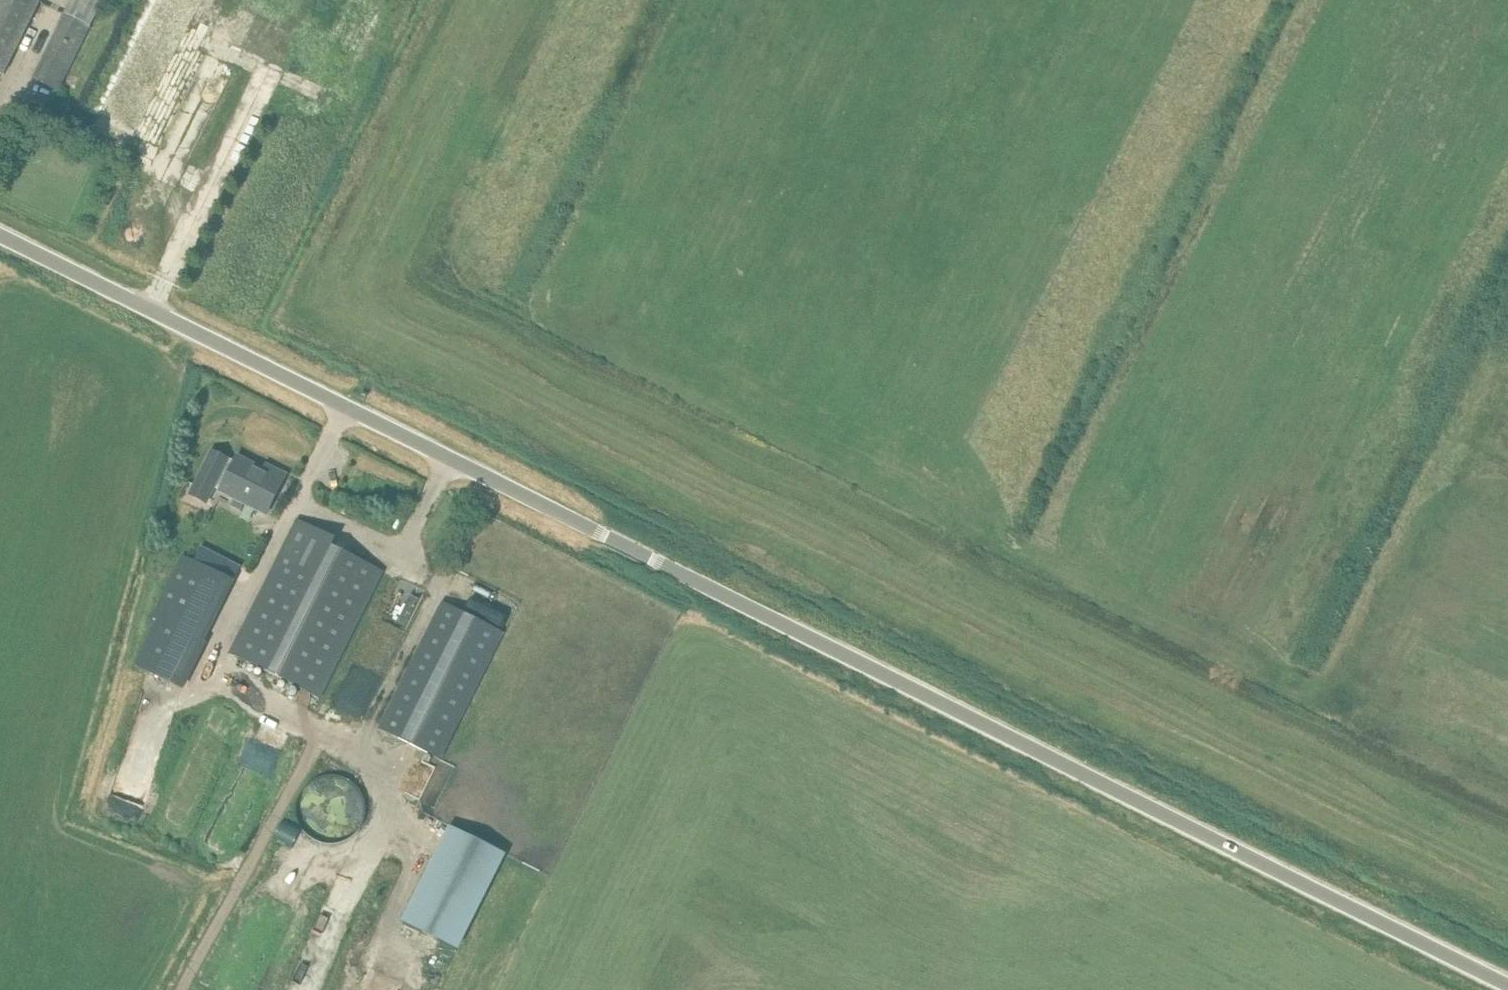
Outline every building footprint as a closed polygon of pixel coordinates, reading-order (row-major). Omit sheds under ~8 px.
[(4,75),(37,0),(0,0),(0,73),(4,75)] [(42,60),(33,78),(58,90),(67,72),(90,26),(65,14),(42,60)] [(184,144),(196,116),(179,108),(166,137),(184,144)] [(229,459),(212,450),(189,494),(207,503),(229,459)] [(245,503),(266,514),(286,475),(270,467),(267,472),(237,457),(220,490),(236,498),(232,506),(241,510),(245,503)] [(297,520),(284,545),(230,653),(319,698),(382,572),(330,545),(334,538),(297,520)] [(242,567),(202,546),(194,560),(235,581),(242,567)] [(158,619),(135,665),(181,687),(236,582),(235,581),(194,560),(183,555),(153,616),(158,619)] [(439,759),(503,632),(442,602),(379,729),(439,759)] [(358,779),(317,780),(319,830),(359,828),(358,779)] [(453,827),(404,924),(461,952),(509,856),(453,827)]
